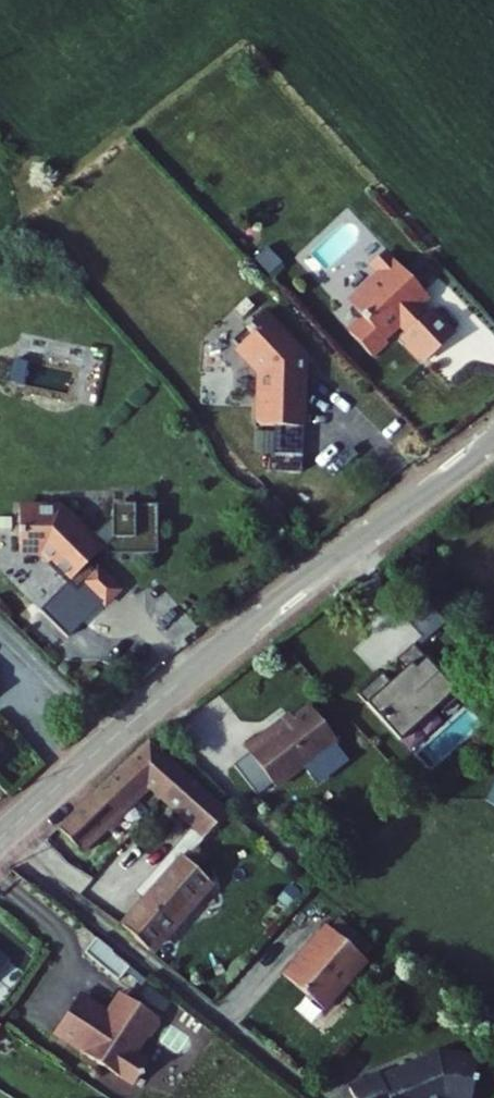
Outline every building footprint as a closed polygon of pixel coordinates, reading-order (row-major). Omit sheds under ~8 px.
[(439,265),(403,227),(388,241),(398,251),(366,280),(378,293),(365,306),(387,329),(402,315),(397,310),(416,294),(425,304),(420,309),(443,334),(467,311),(444,286),(438,292),(428,282),(436,275),(433,271),(439,265)] [(309,307),(289,285),(279,295),(273,289),(252,309),(281,340),(281,342),(278,342),(278,361),(280,362),(280,376),(276,375),(275,390),(280,394),(294,395),(319,396),(321,332),(318,332),(319,322),(307,309),(309,307)] [(319,396),(294,395),(293,400),(275,400),(275,422),(320,424),(321,396),(319,396)] [(166,529),(166,478),(120,478),(120,514),(114,520),(110,524),(115,529),(166,529)] [(68,483),(27,484),(28,528),(51,527),(60,536),(61,549),(74,562),(77,560),(84,566),(93,558),(112,577),(114,580),(129,564),(106,542),(104,544),(97,538),(110,524),(114,520),(78,485),(75,489),(68,483)] [(84,566),(73,577),(93,597),(112,577),(93,558),(84,566)] [(462,602),(433,570),(412,589),(436,615),(428,622),(434,628),(462,602)] [(50,621),(61,636),(81,619),(69,605),(50,621)] [(446,642),(428,622),(411,638),(419,647),(405,660),(397,651),(373,673),(415,719),(452,685),(458,691),(476,675),(446,642)] [(11,654),(0,643),(0,665),(11,654)] [(292,702),(262,725),(294,765),(323,743),(333,755),(363,731),(354,719),(356,718),(329,683),(296,708),(292,702)] [(146,737),(57,826),(77,847),(120,806),(126,811),(150,790),(190,824),(203,835),(227,807),(146,737)] [(253,749),(237,757),(256,794),(273,785),(253,749)] [(136,889),(144,895),(184,847),(180,844),(188,835),(192,838),(194,835),(199,840),(203,835),(190,824),(136,889)] [(144,895),(120,924),(148,950),(223,861),(199,840),(194,835),(192,838),(188,835),(180,844),(184,847),(144,895)] [(100,868),(83,891),(102,905),(119,882),(100,868)] [(372,955),(332,920),(310,945),(312,946),(305,954),(301,950),(286,967),(326,1002),(357,967),(359,969),(372,955)] [(23,934),(19,930),(5,950),(7,951),(23,934)] [(98,937),(88,951),(121,978),(132,964),(98,937)] [(83,989),(75,1001),(102,1019),(110,1007),(83,989)] [(122,989),(116,998),(125,1004),(131,995),(122,989)] [(1,1025),(18,1002),(0,990),(0,1024),(1,1025)] [(75,1001),(56,1029),(130,1079),(138,1077),(148,1062),(147,1055),(138,1049),(148,1035),(153,1034),(162,1021),(160,1014),(131,995),(125,1004),(116,998),(110,1007),(102,1019),(75,1001)] [(452,1097),(475,1097),(481,1054),(443,1049),(385,1073),(384,1070),(354,1082),(360,1097),(448,1097),(449,1097),(452,1097)] [(9,1067),(0,1060),(0,1079),(9,1067)]
